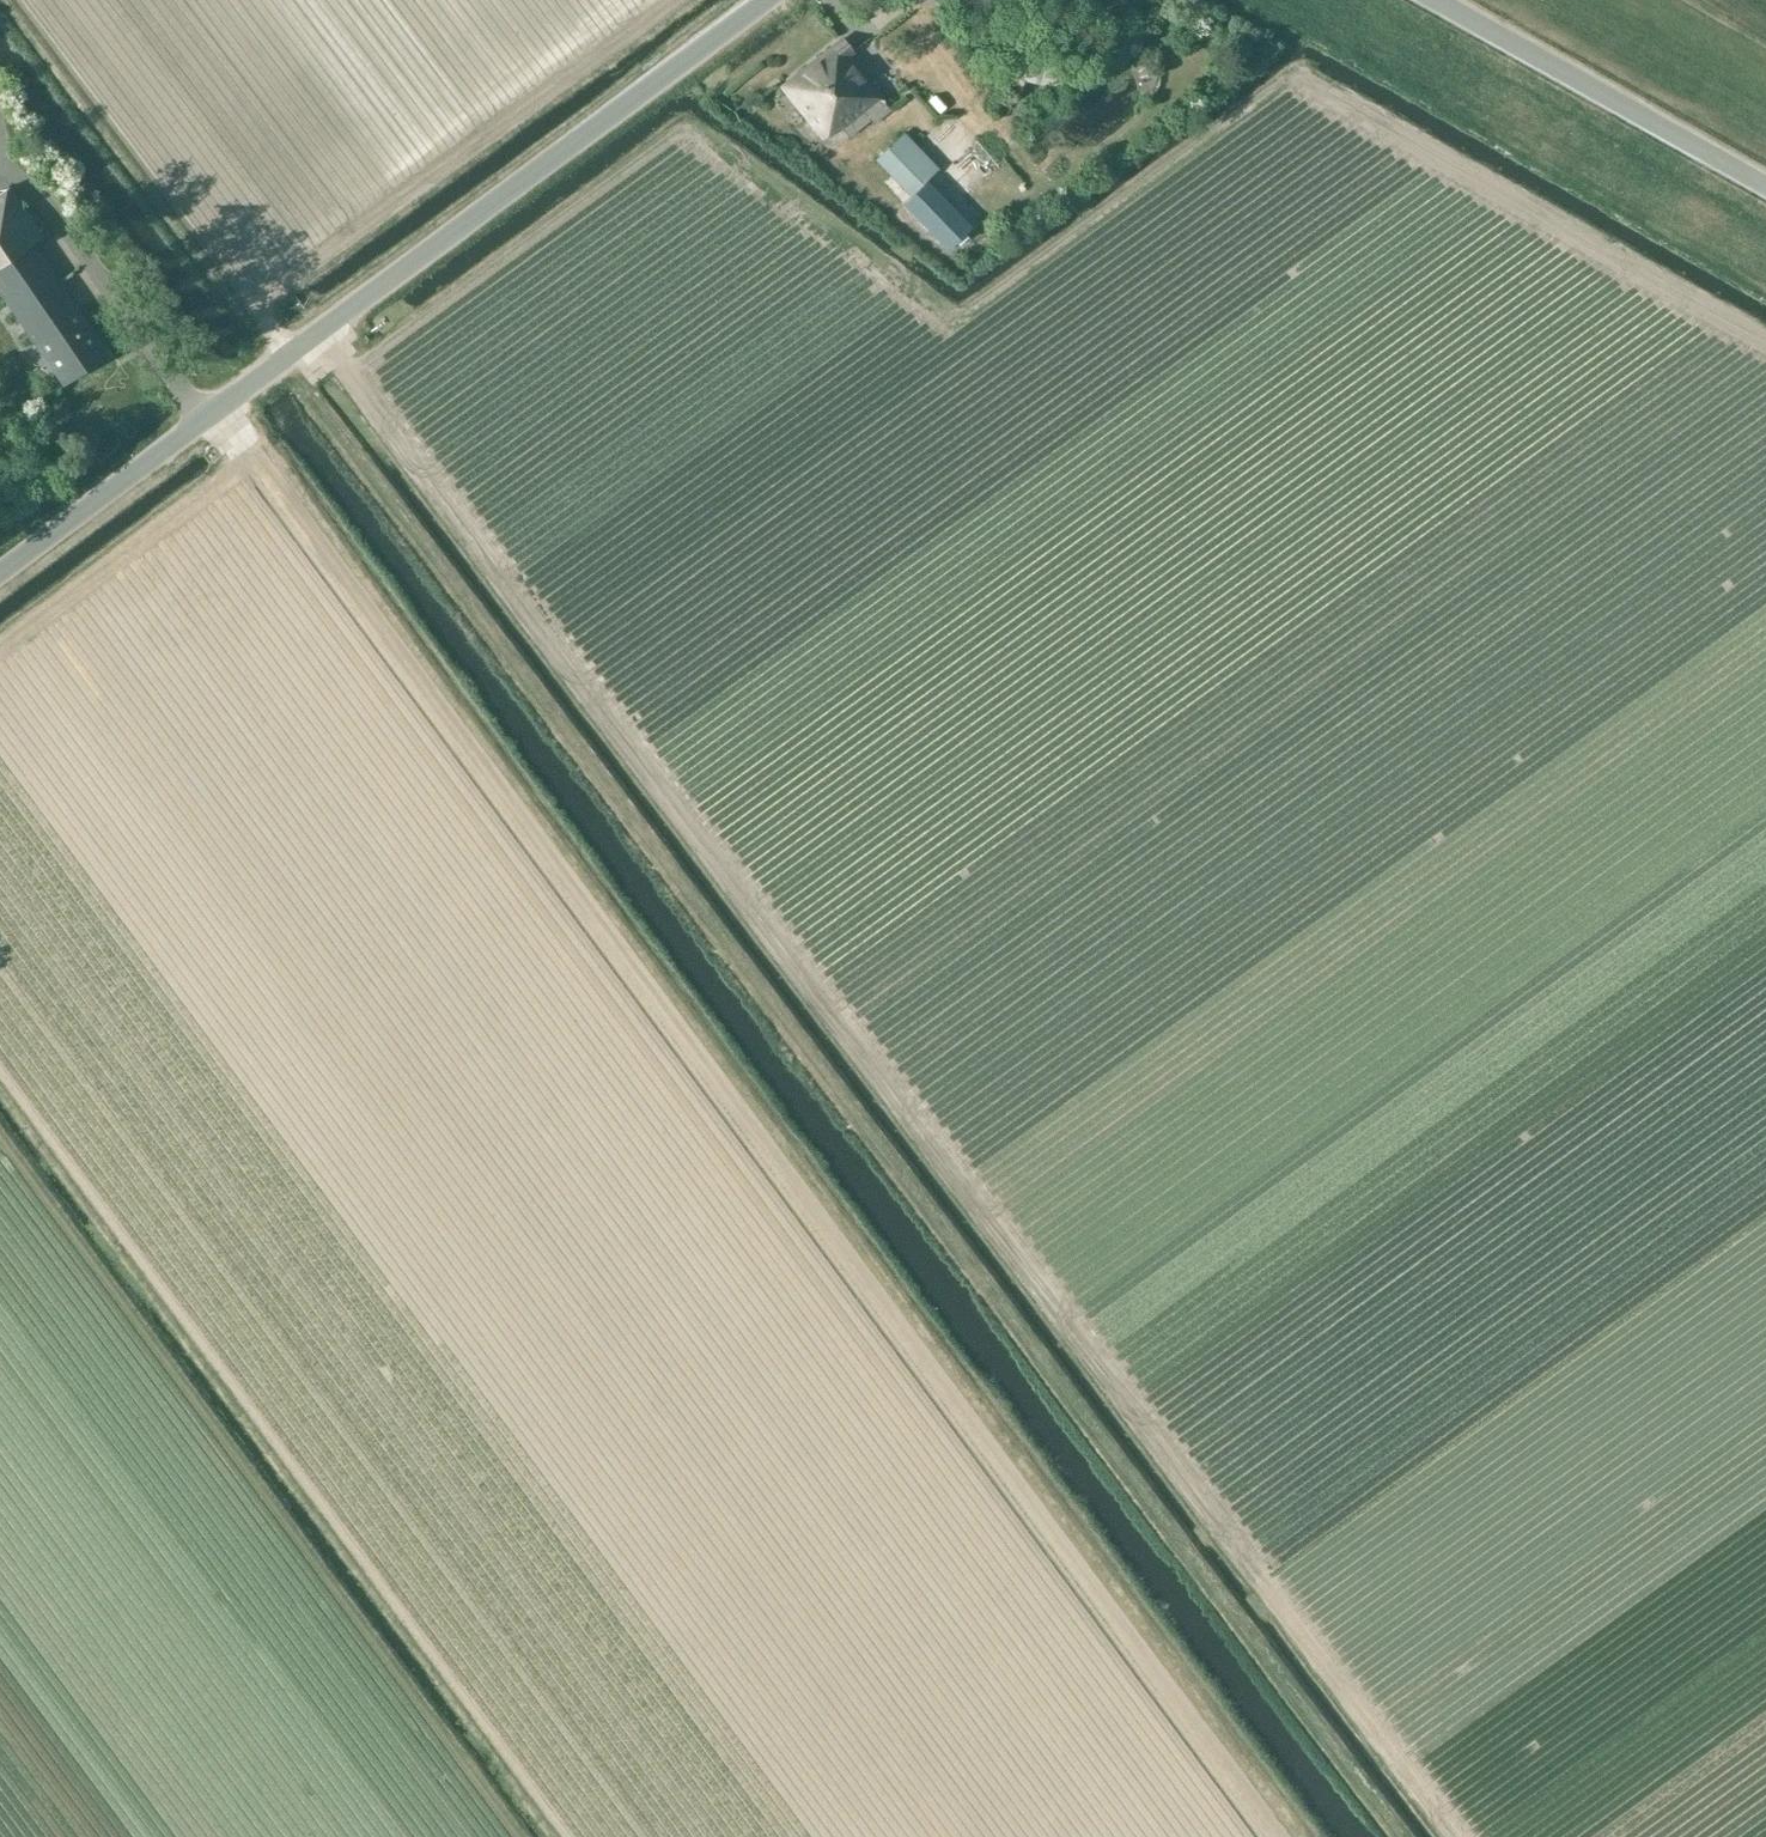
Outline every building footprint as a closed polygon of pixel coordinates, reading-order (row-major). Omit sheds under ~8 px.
[(875,124),(893,111),(886,100),(851,57),(857,52),(846,39),(786,87),(825,137),(840,125),(850,138),(871,121),(875,124)] [(1068,64),(1061,62),(1022,51),(1014,78),(1016,78),(1014,84),(1016,88),(1019,88),(1023,86),(1025,81),(1061,91),(1068,64)] [(948,250),(984,215),(904,132),(876,160),(911,196),(903,204),(948,250)] [(107,351),(33,244),(45,236),(11,185),(0,193),(0,291),(61,382),(107,351)]
